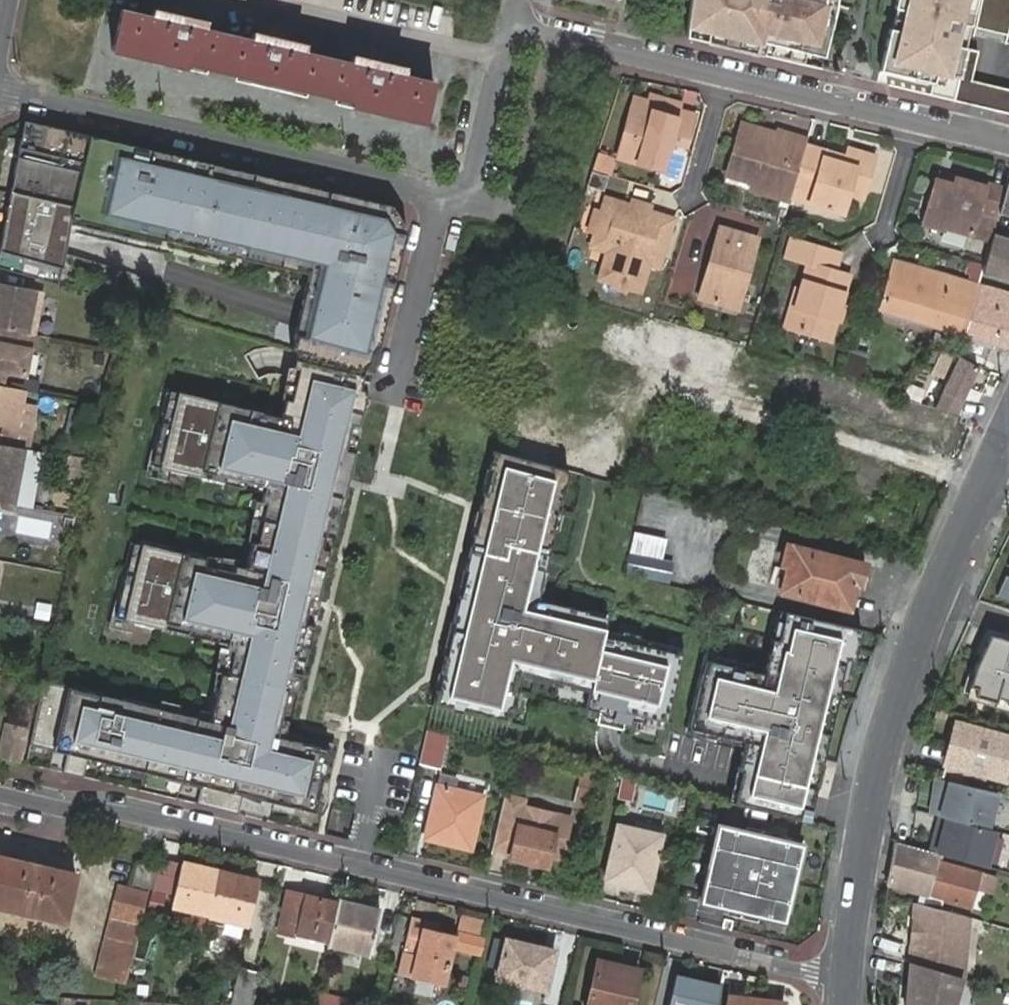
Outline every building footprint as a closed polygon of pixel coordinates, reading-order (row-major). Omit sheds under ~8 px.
[(687,25),(709,30),(706,42),(755,54),(758,42),(823,58),(835,9),(836,0),(690,0),(687,25)] [(928,95),(965,104),(971,80),(978,48),(966,45),(976,0),(896,0),(894,9),(906,12),(901,32),(889,29),(879,71),(931,84),(928,95)] [(151,61),(184,69),(185,63),(203,67),(233,74),(253,79),(252,85),(284,93),(286,86),(305,91),(335,98),(353,103),(351,109),(385,116),(386,110),(405,115),(404,120),(422,125),(432,84),(403,77),(405,69),(387,65),(387,66),(372,62),(353,58),(351,65),(304,54),(305,46),(287,42),(286,43),(270,40),(270,39),(254,35),(253,42),(204,30),(205,25),(184,20),(167,16),(153,12),(151,18),(121,11),(112,52),(131,57),(133,51),(153,55),(151,61)] [(706,42),(709,30),(687,25),(686,37),(706,42)] [(820,69),(823,58),(758,42),(755,54),(820,69)] [(131,57),(151,61),(153,55),(133,51),(131,57)] [(185,63),(184,69),(202,73),(203,67),(185,63)] [(232,80),(252,85),(253,79),(233,74),(232,80)] [(971,80),(965,104),(1008,114),(1008,89),(971,80)] [(304,97),(305,91),(286,86),(284,93),(304,97)] [(334,104),(351,109),(353,103),(335,98),(334,104)] [(638,98),(636,104),(680,116),(681,110),(638,98)] [(680,116),(636,104),(621,155),(665,169),(675,140),(689,144),(698,115),(681,110),(680,116)] [(385,116),(404,120),(405,115),(386,110),(385,116)] [(38,143),(42,127),(23,122),(20,139),(38,143)] [(753,191),(790,202),(791,199),(795,189),(807,147),(808,143),(777,134),(775,141),(761,137),(763,130),(743,124),(729,174),(755,182),(753,191)] [(398,263),(386,260),(389,245),(402,248),(406,229),(388,225),(391,209),(287,184),(284,196),(269,193),(272,181),(238,173),(235,185),(219,181),(221,169),(42,127),(38,143),(20,139),(0,246),(0,268),(58,284),(69,243),(73,225),(312,275),(302,309),(290,350),(301,353),(364,371),(372,373),(381,329),(398,263)] [(775,141),(777,134),(763,130),(761,137),(775,141)] [(827,153),(807,147),(795,189),(811,194),(808,204),(844,214),(850,197),(862,200),(874,157),(850,150),(847,159),(846,166),(825,159),(827,153)] [(847,159),(827,153),(825,159),(846,166),(847,159)] [(235,185),(238,173),(221,169),(219,181),(235,185)] [(940,176),(938,182),(956,187),(957,181),(940,176)] [(284,196),(287,184),(272,181),(269,193),(284,196)] [(991,243),(993,235),(999,214),(1005,192),(987,186),(986,185),(985,189),(957,181),(956,187),(938,182),(925,227),(943,233),(944,233),(945,230),(991,243)] [(1008,186),(1005,192),(999,214),(1008,217),(1008,186)] [(811,194),(795,189),(791,199),(808,204),(811,194)] [(596,229),(593,238),(609,243),(607,250),(601,276),(613,280),(629,284),(642,288),(650,261),(652,253),(663,255),(673,216),(649,208),(647,215),(637,211),(639,206),(631,203),(605,196),(601,210),(596,229)] [(632,198),(631,203),(639,206),(637,211),(647,215),(649,208),(650,202),(632,198)] [(406,229),(394,210),(391,209),(388,225),(406,229)] [(591,228),(596,229),(601,210),(597,209),(591,228)] [(711,276),(701,310),(733,320),(757,240),(719,229),(706,274),(711,276)] [(993,235),(982,274),(1008,282),(1008,239),(993,235)] [(609,243),(593,238),(591,245),(607,250),(609,243)] [(805,267),(797,292),(786,331),(831,345),(837,323),(832,321),(838,304),(843,305),(851,279),(834,273),(839,255),(789,240),(783,259),(805,267)] [(398,263),(402,248),(389,245),(386,260),(398,263)] [(660,264),(663,255),(652,253),(650,261),(660,264)] [(934,327),(964,335),(979,285),(896,263),(881,312),(934,327)] [(695,308),(701,310),(711,276),(706,274),(695,308)] [(627,288),(629,284),(613,280),(612,283),(627,288)] [(964,335),(984,342),(991,317),(999,290),(979,285),(964,335)] [(36,335),(43,293),(0,286),(0,328),(36,335)] [(984,342),(1008,349),(1008,293),(999,290),(991,317),(984,342)] [(786,331),(797,292),(792,291),(781,329),(786,331)] [(837,323),(843,305),(838,304),(832,321),(837,323)] [(613,326),(606,349),(630,356),(636,333),(613,326)] [(671,352),(670,356),(685,361),(679,383),(713,394),(727,346),(678,332),(677,335),(646,326),(641,343),(671,352)] [(39,335),(36,335),(0,328),(0,386),(6,387),(9,373),(28,376),(33,349),(36,350),(39,335)] [(844,348),(841,373),(863,375),(866,350),(844,348)] [(300,688),(315,622),(305,620),(311,597),(318,599),(330,548),(323,546),(329,519),(336,521),(342,496),(345,496),(356,450),(346,448),(352,424),(359,426),(367,390),(360,388),(362,381),(364,371),(301,353),(298,364),(296,372),(304,374),(298,398),(290,396),(285,419),(255,412),(256,406),(183,389),(176,415),(168,413),(161,443),(156,463),(178,468),(231,481),(233,472),(271,481),(266,500),(274,501),(265,540),(257,538),(251,566),(243,564),(241,573),(209,565),(211,557),(147,542),(140,568),(132,566),(125,596),(120,615),(142,620),(194,633),(196,624),(233,633),(231,641),(239,643),(228,691),(220,689),(213,718),(46,679),(33,745),(58,750),(61,739),(73,742),(70,753),(65,773),(86,778),(91,759),(167,777),(169,769),(206,778),(203,788),(199,805),(241,815),(246,793),(248,784),(261,787),(259,796),(318,810),(333,747),(281,735),(292,687),(300,688)] [(964,418),(979,367),(959,355),(942,412),(964,418)] [(372,373),(364,371),(362,381),(360,388),(367,390),(369,383),(372,373)] [(298,398),(304,374),(296,372),(294,372),(288,395),(290,396),(298,398)] [(25,391),(6,387),(0,386),(0,444),(15,447),(25,391)] [(176,415),(183,389),(172,386),(165,413),(168,413),(176,415)] [(286,413),(256,406),(255,412),(285,419),(286,413)] [(555,464),(554,467),(569,471),(585,476),(586,472),(610,479),(619,444),(521,418),(511,452),(555,464)] [(356,450),(361,426),(359,426),(352,424),(346,448),(356,450)] [(176,478),(178,468),(156,463),(161,443),(158,443),(151,472),(176,478)] [(17,505),(28,449),(15,447),(0,444),(0,502),(17,505)] [(507,454),(495,451),(490,470),(497,472),(493,494),(485,492),(480,512),(488,514),(483,535),(475,534),(467,570),(461,594),(454,622),(462,624),(454,656),(446,655),(442,673),(445,674),(442,690),(438,689),(435,705),(510,722),(514,705),(507,703),(516,664),(535,669),(533,678),(553,683),(555,676),(575,681),(574,688),(590,692),(586,709),(615,716),(665,728),(684,648),(605,630),(606,624),(586,619),(588,612),(552,603),(551,608),(537,605),(539,597),(541,590),(533,588),(538,570),(545,572),(555,531),(547,529),(552,511),(559,513),(569,471),(554,467),(507,454)] [(493,494),(497,472),(490,470),(488,470),(483,491),(485,492),(493,494)] [(265,540),(274,501),(266,500),(259,498),(254,538),(257,538),(265,540)] [(483,535),(488,514),(480,512),(478,511),(473,533),(475,534),(483,535)] [(557,532),(561,513),(559,513),(552,511),(547,529),(555,531),(557,532)] [(15,532),(49,538),(53,521),(19,514),(15,532)] [(666,541),(635,533),(625,574),(669,585),(673,563),(662,561),(666,541)] [(140,568),(147,542),(136,539),(130,565),(132,566),(140,568)] [(849,582),(854,563),(787,544),(781,565),(787,567),(781,588),(847,606),(854,583),(849,582)] [(243,564),(244,557),(212,553),(211,557),(209,565),(241,573),(243,564)] [(866,566),(854,563),(849,582),(854,583),(861,585),(866,566)] [(461,594),(467,570),(464,569),(459,593),(461,594)] [(543,590),(547,572),(545,572),(538,570),(533,588),(541,590),(543,590)] [(1004,575),(996,594),(1008,598),(1008,576),(1004,575)] [(140,630),(142,620),(120,615),(125,596),(122,595),(116,624),(140,630)] [(552,603),(553,601),(539,597),(537,605),(551,608),(552,603)] [(606,624),(608,614),(588,609),(588,612),(586,619),(606,624)] [(778,639),(785,612),(777,610),(770,637),(773,638),(778,639)] [(854,661),(862,630),(785,612),(778,639),(773,638),(764,673),(743,668),(734,666),(735,660),(715,656),(710,675),(703,673),(689,733),(743,746),(739,766),(747,768),(742,788),(739,803),(809,819),(812,806),(847,659),(854,661)] [(454,656),(462,624),(454,622),(452,622),(444,654),(446,655),(454,656)] [(987,633),(973,666),(963,695),(1008,707),(1008,639),(987,633)] [(228,691),(239,643),(231,641),(224,640),(217,688),(220,689),(228,691)] [(710,675),(715,656),(707,654),(703,673),(710,675)] [(743,668),(745,662),(735,660),(734,666),(743,668)] [(533,678),(535,669),(516,664),(507,703),(514,705),(516,706),(523,679),(532,681),(533,678)] [(442,690),(445,674),(442,673),(440,673),(436,688),(438,689),(442,690)] [(574,688),(575,681),(555,676),(553,683),(553,686),(573,691),(574,688)] [(940,776),(961,781),(963,773),(982,779),(984,773),(1002,778),(1008,753),(1008,737),(993,733),(995,726),(978,721),(976,728),(955,721),(940,776)] [(440,768),(447,734),(430,730),(428,729),(420,764),(440,768)] [(70,753),(73,742),(61,739),(58,750),(70,753)] [(742,788),(747,768),(739,766),(734,785),(730,801),(739,803),(742,788)] [(203,788),(206,778),(169,769),(167,777),(166,779),(203,788)] [(585,771),(576,802),(592,806),(599,775),(585,771)] [(442,775),(428,829),(455,834),(453,843),(473,847),(485,796),(457,789),(458,779),(442,775)] [(259,796),(261,787),(248,784),(246,793),(259,796)] [(952,787),(941,826),(992,840),(1004,801),(952,787)] [(526,797),(505,792),(492,848),(513,853),(512,857),(528,861),(548,865),(551,855),(562,858),(572,815),(524,804),(526,797)] [(617,826),(605,877),(647,887),(659,836),(617,826)] [(455,834),(428,829),(426,836),(453,843),(455,834)] [(711,831),(695,910),(740,920),(788,930),(801,861),(791,858),(793,846),(711,831)] [(924,894),(921,903),(938,907),(940,899),(967,906),(971,892),(978,894),(980,884),(974,882),(977,873),(934,860),(936,852),(893,840),(886,883),(924,894)] [(65,921),(76,874),(0,855),(0,905),(65,921)] [(159,867),(139,862),(134,883),(155,887),(159,867)] [(187,909),(211,915),(220,871),(183,863),(173,906),(187,909)] [(220,871),(211,915),(247,923),(257,880),(220,871)] [(121,884),(99,978),(128,983),(149,891),(121,884)] [(280,930),(297,934),(306,893),(289,889),(280,930)] [(330,941),(339,905),(325,902),(326,897),(306,893),(297,934),(330,941)] [(381,908),(340,900),(339,905),(330,941),(372,951),(381,908)] [(971,917),(911,901),(906,959),(962,976),(966,977),(971,917)] [(207,932),(211,915),(187,909),(183,926),(207,932)] [(425,937),(429,921),(414,918),(405,952),(400,975),(413,978),(445,986),(454,950),(457,936),(438,931),(436,940),(425,937)] [(440,923),(429,921),(425,937),(436,940),(438,931),(440,923)] [(483,957),(487,939),(458,932),(457,936),(454,950),(483,957)] [(540,952),(540,947),(507,940),(498,980),(546,991),(555,955),(540,952)] [(962,976),(906,959),(903,1004),(955,1004),(962,976)] [(614,965),(597,962),(587,1004),(630,1004),(636,977),(612,972),(614,965)] [(638,970),(614,965),(612,972),(636,977),(638,970)] [(260,974),(242,969),(233,1003),(253,1004),(260,974)] [(720,984),(676,976),(671,1004),(716,1004),(720,984)] [(359,1002),(322,994),(320,1004),(358,1004),(359,1002)] [(728,1004),(782,1004),(782,1003),(730,997),(728,1004)]
